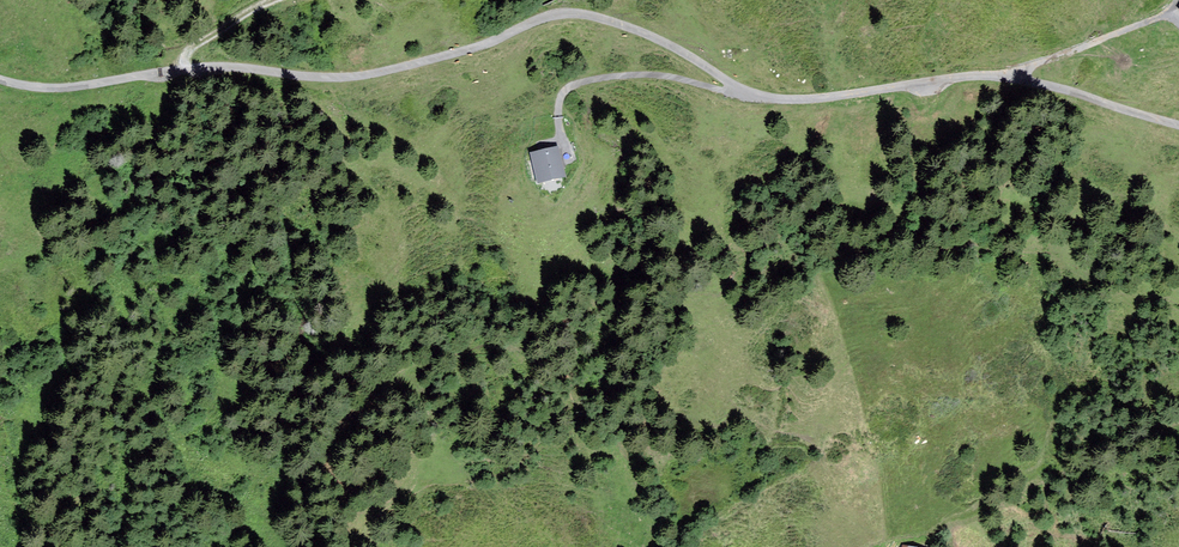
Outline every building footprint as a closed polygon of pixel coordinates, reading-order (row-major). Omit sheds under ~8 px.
[(558,147),(532,152),(537,180),(564,175),(558,147)]
